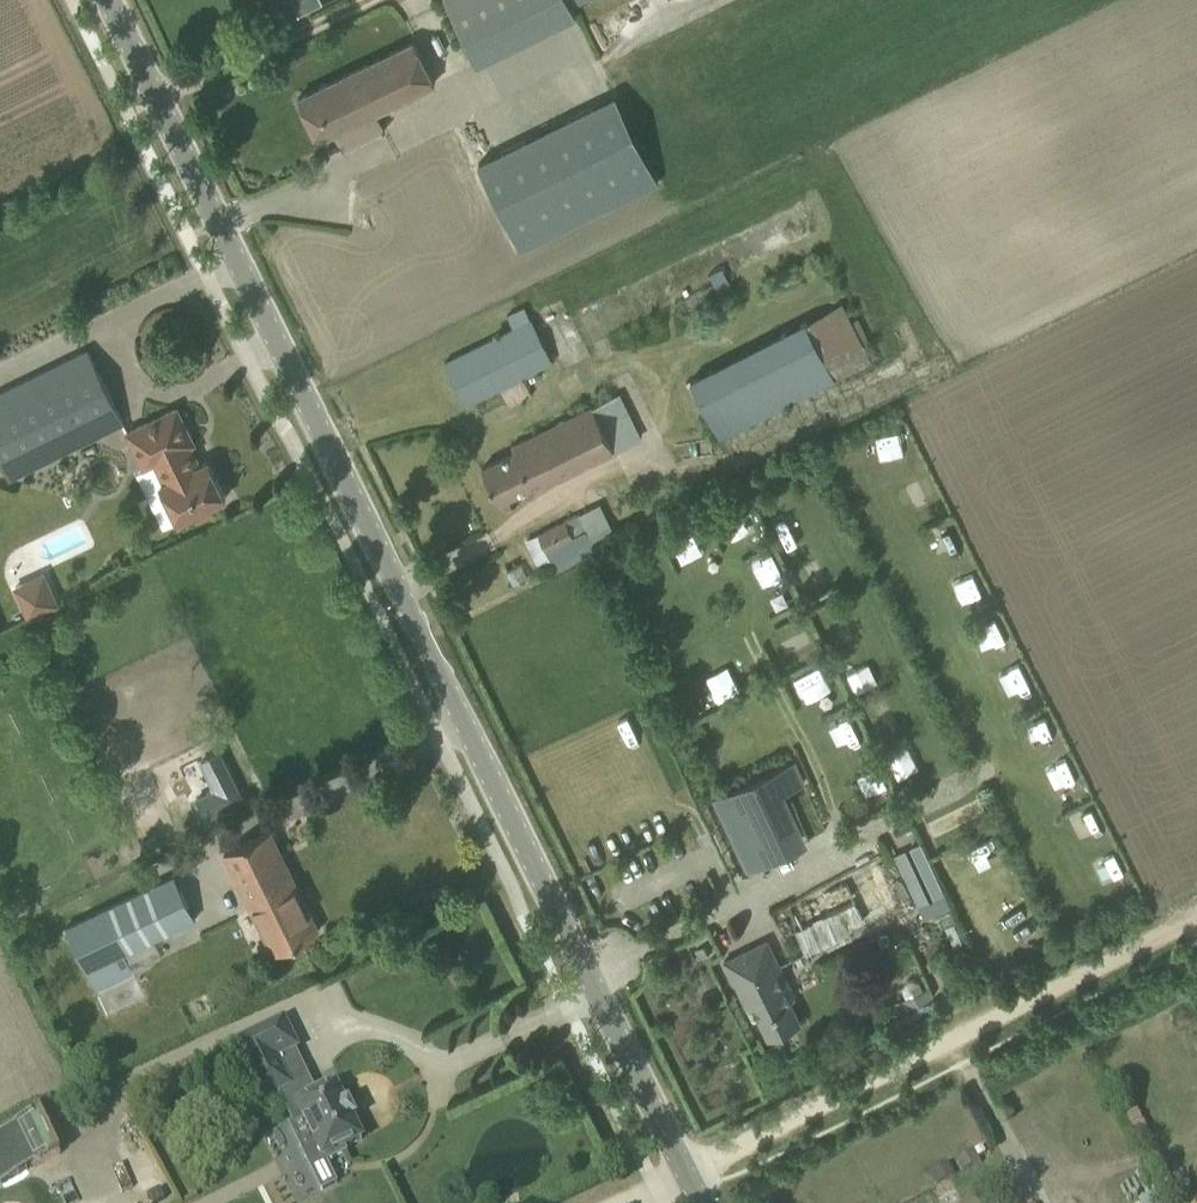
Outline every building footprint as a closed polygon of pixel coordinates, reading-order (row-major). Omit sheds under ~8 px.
[(284,20),(322,1),(321,0),(274,0),(284,20)] [(376,111),(434,82),(413,40),(298,96),(319,139),(345,126),(354,144),(385,129),(376,111)] [(615,95),(478,163),(520,249),(658,181),(615,95)] [(721,266),(708,273),(720,296),(733,289),(721,266)] [(506,315),(513,328),(445,362),(465,404),(499,387),(509,407),(531,396),(522,378),(552,363),(524,306),(506,315)] [(690,380),(718,437),(834,379),(807,324),(690,380)] [(8,479),(124,422),(88,349),(0,392),(0,463),(8,479)] [(590,464),(615,452),(614,450),(640,438),(618,393),(511,445),(514,451),(481,467),(498,501),(531,484),(534,490),(575,470),(573,467),(588,460),(590,464)] [(190,444),(194,442),(176,407),(124,432),(142,469),(153,464),(162,483),(158,485),(176,522),(191,515),(193,519),(213,510),(210,504),(225,497),(207,460),(199,464),(190,444)] [(884,434),(891,461),(913,455),(906,429),(884,434)] [(724,525),(733,536),(753,520),(743,509),(724,525)] [(549,556),(554,565),(594,546),(578,512),(527,538),(539,561),(549,556)] [(751,561),(768,590),(786,580),(769,551),(751,561)] [(967,603),(985,594),(972,567),(940,582),(949,600),(963,594),(967,603)] [(58,603),(43,572),(12,587),(27,617),(58,603)] [(822,664),(797,674),(806,694),(830,684),(822,664)] [(1001,675),(1016,695),(1031,685),(1016,664),(1001,675)] [(1028,722),(1034,741),(1054,735),(1048,716),(1028,722)] [(897,776),(910,770),(902,753),(890,759),(897,776)] [(794,761),(714,799),(747,870),(770,859),(747,809),(804,783),(794,761)] [(1055,793),(1076,787),(1069,762),(1048,768),(1055,793)] [(222,853),(271,953),(318,930),(270,830),(222,853)] [(92,854),(85,858),(88,864),(96,860),(92,854)] [(1116,855),(1094,863),(1103,886),(1125,878),(1116,855)] [(864,926),(889,915),(869,872),(786,910),(806,954),(864,927),(864,926)] [(173,874),(65,926),(95,989),(134,971),(126,953),(142,945),(195,920),(173,874)] [(924,918),(938,911),(949,906),(943,894),(933,898),(928,901),(918,905),(919,907),(924,918)] [(790,999),(795,997),(779,965),(764,972),(751,947),(724,960),(752,1018),(757,1016),(768,1037),(779,1032),(781,1037),(792,1031),(790,1026),(800,1021),(790,999)] [(919,982),(915,980),(910,979),(906,981),(903,985),(902,990),(904,994),(906,997),(922,989),(922,986),(919,982)] [(290,1086),(276,1058),(297,1048),(283,1019),(233,1043),(261,1101),(290,1086)] [(303,1119),(293,1124),(303,1144),(299,1146),(321,1190),(336,1183),(326,1161),(345,1152),(343,1148),(362,1139),(336,1085),(317,1094),(296,1104),(303,1119)] [(0,1136),(0,1177),(32,1160),(15,1128),(0,1136)]
